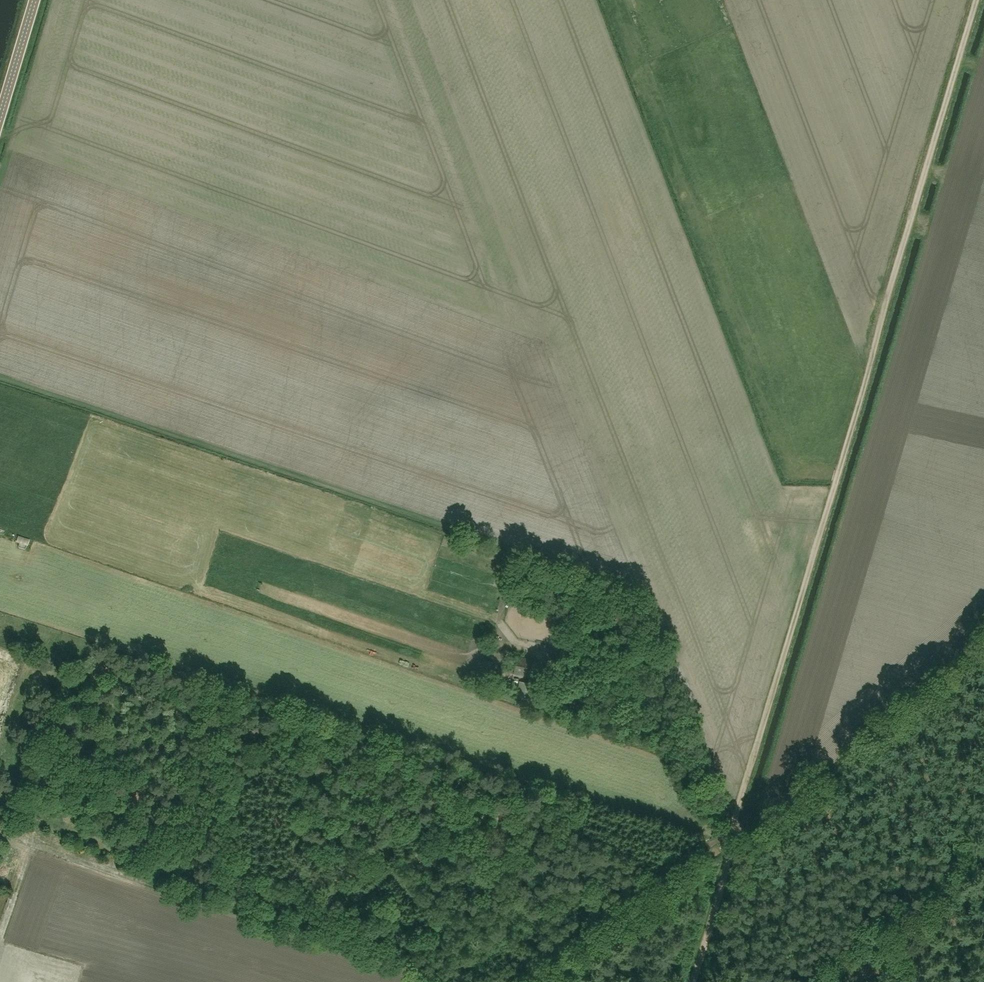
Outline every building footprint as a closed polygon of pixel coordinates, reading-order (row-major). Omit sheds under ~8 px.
[(516,697),(530,700),(533,684),(519,681),(516,697)] [(576,697),(568,694),(558,691),(554,702),(563,706),(572,708),(576,697)]
